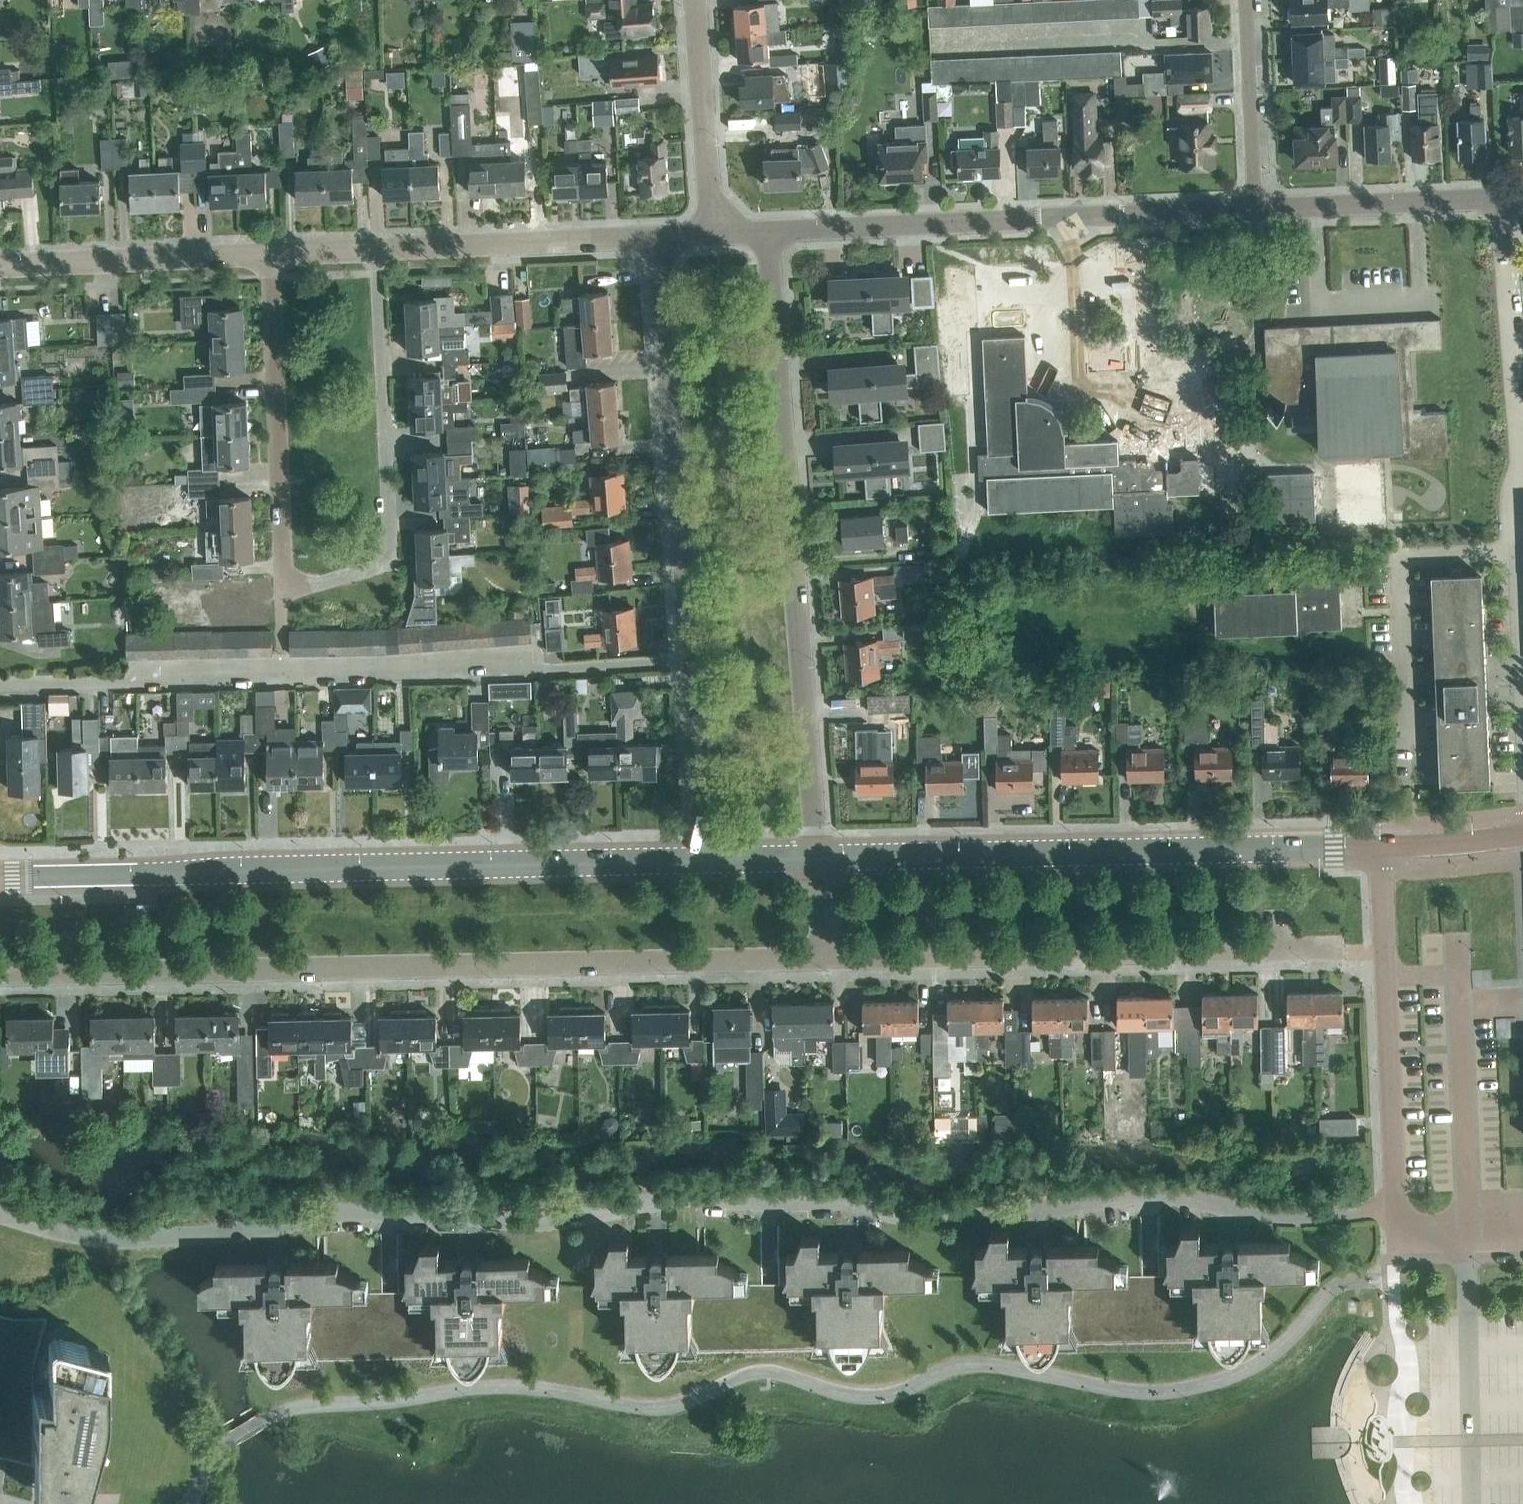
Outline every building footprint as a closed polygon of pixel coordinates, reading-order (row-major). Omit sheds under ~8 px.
[(91,22),(104,22),(103,0),(90,0),(91,22)] [(139,0),(127,0),(127,14),(140,14),(139,0)] [(140,14),(151,13),(150,0),(139,0),(140,14)] [(187,0),(178,0),(178,13),(187,12),(187,0)] [(187,12),(200,11),(200,0),(187,0),(187,12)] [(283,9),(294,9),(294,0),(283,0),(283,9)] [(606,1),(604,1),(604,0),(586,0),(587,2),(585,3),(587,19),(607,17),(606,1)] [(617,19),(605,20),(606,37),(640,34),(639,31),(657,30),(656,16),(654,16),(653,2),(637,4),(636,0),(611,0),(611,7),(616,6),(617,19)] [(1035,21),(1034,0),(1030,0),(1023,1),(1024,21),(1035,21)] [(1044,0),(1038,0),(1034,0),(1035,21),(1045,20),(1044,0)] [(1055,0),(1044,0),(1045,20),(1056,20),(1055,0)] [(1065,0),(1055,0),(1056,20),(1066,19),(1065,0)] [(1066,19),(1077,19),(1076,0),(1065,0),(1066,19)] [(1086,0),(1076,0),(1077,19),(1087,18),(1086,0)] [(1097,0),(1086,0),(1087,18),(1098,18),(1097,0)] [(1107,0),(1097,0),(1098,18),(1108,17),(1107,0)] [(1118,0),(1107,0),(1108,17),(1119,17),(1118,0)] [(1128,0),(1118,0),(1119,17),(1129,16),(1128,0)] [(1139,0),(1128,0),(1129,16),(1140,16),(1140,15),(1139,0)] [(1140,15),(1171,14),(1172,22),(1189,21),(1190,36),(1211,35),(1211,32),(1210,32),(1209,7),(1188,8),(1182,9),(1182,0),(1139,0),(1140,15)] [(1349,4),(1349,10),(1370,9),(1369,0),(1292,0),(1292,8),(1290,9),(1291,16),(1292,18),(1293,21),(1328,19),(1327,5),(1349,4)] [(1013,22),(1012,1),(1002,2),(1003,22),(1013,22)] [(1022,1),(1014,1),(1012,1),(1013,22),(1024,21),(1023,1),(1022,1)] [(765,2),(735,5),(737,32),(767,30),(780,29),(778,3),(765,4),(765,2)] [(992,23),(991,2),(981,3),(982,23),(992,23)] [(1002,2),(994,2),(991,2),(992,23),(1003,22),(1002,2)] [(971,24),(970,3),(960,4),(961,24),(971,24)] [(982,23),(981,3),(970,3),(971,24),(982,23)] [(949,4),(947,4),(939,5),(940,25),(950,25),(949,4)] [(960,4),(956,4),(949,4),(950,25),(961,24),(960,4)] [(1510,5),(1511,29),(1522,29),(1522,4),(1510,5)] [(940,25),(939,5),(937,5),(928,5),(929,26),(940,25)] [(1511,29),(1510,5),(1498,5),(1498,29),(1511,29)] [(1393,23),(1392,7),(1374,8),(1375,23),(1393,23)] [(535,20),(512,22),(514,62),(537,60),(535,20)] [(767,30),(737,32),(739,60),(769,58),(769,56),(768,43),(787,42),(786,29),(780,29),(767,30)] [(1335,32),(1321,33),(1293,34),(1294,38),(1292,39),(1292,47),(1294,48),(1295,58),(1348,56),(1347,48),(1347,46),(1336,47),(1335,32)] [(1513,32),(1513,46),(1522,46),(1522,32),(1513,32)] [(1421,56),(1421,42),(1404,42),(1405,57),(1421,56)] [(1494,60),(1494,44),(1469,44),(1469,59),(1494,60)] [(1348,56),(1365,55),(1364,47),(1347,48),(1348,56)] [(317,72),(333,63),(325,48),(309,57),(317,72)] [(1120,50),(1110,51),(1111,76),(1114,75),(1122,75),(1120,50)] [(604,51),(586,52),(579,53),(580,73),(611,70),(613,85),(660,81),(659,55),(611,59),(611,60),(605,60),(604,51)] [(1100,76),(1099,51),(1089,52),(1090,76),(1100,76)] [(1111,76),(1110,51),(1099,51),(1100,76),(1111,76)] [(1079,77),(1078,52),(1068,53),(1069,77),(1079,77)] [(1090,76),(1089,52),(1078,52),(1079,77),(1090,76)] [(1168,81),(1213,80),(1212,52),(1166,54),(1166,71),(1144,72),(1144,82),(1144,94),(1168,93),(1168,81)] [(1058,78),(1057,53),(1047,54),(1048,78),(1058,78)] [(1069,77),(1068,53),(1057,53),(1058,78),(1069,77)] [(797,54),(773,56),(774,66),(798,64),(797,54)] [(1027,79),(1026,54),(1015,55),(1016,80),(1025,79),(1027,79)] [(1037,79),(1036,54),(1026,54),(1027,79),(1037,79)] [(1048,78),(1047,54),(1036,54),(1037,79),(1039,79),(1048,78)] [(1006,80),(1005,55),(994,56),(995,80),(1006,80)] [(1016,80),(1015,55),(1005,55),(1006,80),(1016,80)] [(985,81),(983,56),(973,57),(974,81),(985,81)] [(995,80),(994,56),(983,56),(985,81),(995,80)] [(1348,66),(1348,56),(1295,58),(1295,69),(1293,69),(1294,78),(1296,78),(1296,83),(1336,81),(1336,67),(1348,66)] [(963,82),(962,57),(952,58),(953,82),(963,82)] [(974,81),(973,57),(962,57),(963,82),(974,81)] [(1381,83),(1396,82),(1395,57),(1379,57),(1381,83)] [(942,83),(941,58),(931,59),(932,83),(936,83),(942,83)] [(953,82),(952,58),(941,58),(942,83),(952,82),(953,82)] [(804,78),(822,77),(820,61),(803,62),(804,78)] [(1493,87),(1492,62),(1479,62),(1479,87),(1493,87)] [(12,80),(11,67),(0,68),(0,80),(12,80)] [(383,68),(364,69),(364,78),(383,77),(383,68)] [(362,69),(345,70),(347,98),(364,98),(362,69)] [(499,70),(500,80),(515,79),(515,69),(499,70)] [(544,122),(539,69),(525,70),(529,123),(544,122)] [(1402,70),(1402,82),(1415,82),(1415,70),(1402,70)] [(445,73),(433,72),(433,84),(445,85),(445,73)] [(59,82),(71,81),(70,73),(58,74),(59,82)] [(748,84),(741,85),(743,104),(791,100),(786,73),(747,76),(748,84)] [(1114,75),(1115,96),(1144,94),(1144,82),(1127,82),(1127,75),(1122,75),(1114,75)] [(12,80),(0,80),(0,92),(41,89),(40,78),(12,80)] [(1016,80),(1006,80),(995,80),(997,125),(1014,125),(1013,105),(1026,104),(1025,79),(1016,80)] [(1039,79),(1037,79),(1027,79),(1025,79),(1026,104),(1040,104),(1039,79)] [(146,81),(136,82),(136,96),(146,95),(146,81)] [(191,81),(180,82),(181,93),(191,93),(191,81)] [(114,97),(122,96),(122,82),(114,83),(114,97)] [(952,82),(942,83),(936,83),(937,90),(937,99),(946,99),(953,92),(952,82)] [(1416,109),(1416,84),(1402,84),(1403,109),(1416,109)] [(1400,85),(1382,85),(1382,94),(1400,94),(1400,85)] [(937,99),(937,90),(923,91),(924,120),(938,119),(937,99)] [(1440,157),(1438,123),(1437,91),(1419,91),(1420,124),(1412,124),(1413,158),(1440,157)] [(499,191),(497,141),(472,142),(469,92),(456,93),(457,103),(451,103),(452,132),(453,132),(454,154),(470,153),(472,193),(499,191)] [(1521,92),(1522,116),(1510,117),(1511,153),(1522,153),(1522,92),(1521,92)] [(826,100),(819,93),(810,101),(817,108),(826,100)] [(1103,164),(1109,164),(1108,140),(1102,141),(1102,138),(1095,139),(1093,93),(1074,94),(1076,140),(1077,167),(1083,167),(1083,173),(1103,172),(1103,164)] [(1213,148),(1216,148),(1216,133),(1212,134),(1212,122),(1209,122),(1208,108),(1211,108),(1210,93),(1178,94),(1179,110),(1189,109),(1190,123),(1181,124),(1181,127),(1179,127),(1179,138),(1182,138),(1183,166),(1186,166),(1188,168),(1198,168),(1199,165),(1213,164),(1213,148)] [(1335,121),(1347,121),(1346,95),(1332,96),(1333,105),(1320,106),(1321,126),(1297,127),(1298,138),(1296,138),(1297,162),(1321,161),(1321,163),(1333,162),(1333,160),(1336,160),(1335,121)] [(1361,95),(1346,95),(1348,121),(1362,120),(1361,95)] [(639,97),(615,99),(615,112),(640,110),(639,97)] [(615,123),(613,99),(593,101),(594,125),(615,123)] [(553,102),(542,102),(544,122),(544,123),(554,122),(553,102)] [(1460,156),(1486,155),(1484,119),(1481,119),(1480,104),(1470,104),(1471,119),(1459,120),(1460,156)] [(805,120),(821,118),(820,108),(804,110),(805,120)] [(800,111),(776,112),(776,128),(801,128),(800,111)] [(1390,138),(1400,138),(1398,112),(1380,113),(1380,123),(1365,124),(1367,159),(1371,159),(1371,160),(1380,160),(1380,158),(1391,158),(1390,138)] [(368,158),(367,136),(367,124),(366,119),(353,120),(355,167),(368,166),(368,158)] [(380,135),(381,135),(380,123),(367,124),(367,136),(380,135)] [(1045,172),(1061,171),(1060,146),(1058,146),(1057,123),(1043,124),(1044,146),(1028,147),(1029,173),(1033,173),(1033,175),(1045,175),(1045,172)] [(922,158),(927,158),(926,124),(897,125),(898,139),(898,142),(880,143),(881,181),(899,181),(899,176),(922,176),(922,158)] [(295,155),(294,125),(280,125),(281,155),(295,155)] [(496,128),(497,141),(511,141),(510,127),(496,128)] [(1001,174),(1000,146),(999,147),(998,129),(985,130),(985,137),(961,138),(961,148),(952,149),(953,164),(959,164),(960,176),(964,176),(964,178),(973,178),(973,176),(1001,174)] [(194,141),(205,140),(205,130),(193,131),(194,141)] [(424,130),(410,131),(410,147),(413,195),(440,194),(438,163),(429,164),(429,152),(425,152),(424,130)] [(267,202),(266,171),(253,171),(251,131),(237,131),(237,150),(240,203),(267,202)] [(453,132),(452,132),(440,133),(441,154),(454,154),(453,132)] [(381,157),(380,135),(367,136),(368,158),(381,157)] [(115,168),(114,137),(101,138),(102,168),(115,168)] [(128,167),(127,137),(114,137),(115,168),(128,167)] [(579,150),(579,138),(565,139),(566,151),(579,150)] [(607,163),(592,163),(591,150),(593,150),(592,138),(579,138),(579,150),(580,164),(581,199),(591,198),(594,195),(606,195),(606,192),(608,192),(607,163)] [(205,140),(194,141),(195,169),(207,168),(206,140),(205,140)] [(326,199),(324,140),(313,140),(313,156),(310,156),(310,169),(298,169),(299,200),(326,199)] [(354,198),(352,167),(344,167),(343,150),(325,151),(324,140),(326,199),(354,198)] [(195,169),(194,141),(181,141),(183,170),(195,169)] [(511,141),(497,141),(499,191),(526,190),(525,159),(512,160),(511,141)] [(664,157),(666,157),(665,141),(653,142),(654,157),(640,158),(642,193),(667,191),(664,157)] [(814,172),(829,166),(820,142),(805,147),(805,148),(788,148),(771,148),(771,150),(772,150),(772,159),(766,159),(767,185),(770,185),(770,187),(781,187),(781,185),(802,184),(801,170),(813,170),(814,172)] [(413,195),(410,147),(385,148),(386,160),(397,160),(397,165),(384,166),(385,196),(413,195)] [(240,203),(237,150),(220,151),(220,163),(212,164),(212,161),(211,161),(212,204),(240,203)] [(13,155),(0,156),(0,171),(14,170),(13,155)] [(160,171),(155,171),(157,206),(180,205),(179,170),(169,171),(169,156),(159,156),(160,171)] [(157,206),(155,171),(150,171),(150,157),(140,157),(141,172),(131,172),(132,192),(128,193),(128,206),(133,205),(133,207),(157,206)] [(581,199),(580,164),(553,165),(555,194),(557,194),(557,197),(569,196),(572,199),(581,199)] [(63,211),(101,209),(100,180),(80,181),(79,168),(62,169),(63,211)] [(34,194),(32,170),(18,171),(18,177),(0,178),(0,212),(1,212),(0,196),(34,194)] [(582,264),(583,273),(597,272),(596,263),(582,264)] [(433,283),(451,283),(451,274),(433,274),(433,283)] [(907,275),(831,279),(833,307),(872,305),(873,332),(895,331),(893,304),(909,304),(907,275)] [(936,305),(935,290),(912,291),(912,306),(936,305)] [(582,308),(583,323),(611,321),(610,305),(612,305),(611,294),(609,294),(608,291),(581,293),(581,296),(563,298),(564,310),(582,308)] [(244,338),(242,307),(226,308),(226,292),(183,294),(183,295),(188,295),(189,322),(202,321),(202,325),(210,324),(210,339),(213,339),(244,338)] [(491,297),(493,323),(516,322),(513,295),(491,297)] [(437,298),(407,300),(408,325),(464,323),(464,313),(453,313),(452,297),(437,297),(437,298)] [(518,327),(532,326),(530,298),(515,299),(518,327)] [(125,312),(112,313),(113,342),(126,341),(125,312)] [(113,342),(112,313),(99,313),(100,343),(113,342)] [(0,318),(0,348),(13,348),(30,347),(28,316),(0,318)] [(1410,349),(1442,347),(1441,317),(1265,326),(1269,402),(1278,417),(1286,402),(1319,400),(1322,452),(1401,448),(1401,458),(1448,455),(1446,411),(1421,412),(1421,409),(1414,410),(1410,349)] [(612,336),(611,321),(583,323),(584,338),(566,339),(567,351),(585,350),(586,353),(613,350),(613,347),(615,347),(614,336),(612,336)] [(516,322),(493,323),(494,337),(517,335),(516,322)] [(465,349),(464,323),(408,325),(410,351),(444,350),(444,363),(455,362),(470,362),(469,349),(465,349)] [(245,368),(244,338),(213,339),(214,353),(210,353),(211,369),(245,368)] [(941,385),(938,342),(914,344),(916,371),(905,372),(904,363),(831,368),(833,397),(859,395),(861,420),(883,419),(881,393),(906,391),(906,386),(917,385),(917,387),(941,385)] [(13,348),(0,348),(0,379),(19,378),(18,362),(14,362),(13,348)] [(521,359),(522,373),(538,372),(538,358),(521,359)] [(455,362),(444,363),(445,377),(455,376),(455,362)] [(441,385),(440,369),(440,371),(428,371),(428,375),(411,376),(412,402),(468,399),(468,400),(473,400),(473,398),(471,398),(470,380),(453,381),(453,384),(441,385)] [(568,389),(567,370),(540,372),(542,391),(568,389)] [(1027,559),(1011,559),(1013,642),(1120,639),(1118,587),(1084,588),(1083,557),(1083,545),(1148,543),(1151,546),(1155,549),(1159,550),(1163,551),(1167,551),(1171,551),(1175,549),(1179,547),(1182,544),(1185,540),(1187,536),(1188,532),(1188,527),(1187,523),(1185,518),(1182,515),(1179,512),(1173,512),(1173,502),(1167,502),(1167,492),(1183,491),(1180,371),(1070,375),(1016,376),(1020,513),(1025,513),(1027,559)] [(135,384),(135,373),(120,374),(120,385),(135,384)] [(185,374),(186,387),(215,386),(215,373),(185,374)] [(23,376),(24,389),(53,387),(52,374),(23,376)] [(589,398),(590,413),(618,411),(617,395),(619,395),(618,384),(616,384),(616,381),(588,383),(588,386),(570,388),(571,400),(589,398)] [(96,387),(97,395),(111,395),(110,386),(96,387)] [(216,399),(215,386),(186,387),(187,399),(187,400),(216,399)] [(54,401),(53,387),(24,389),(25,402),(54,401)] [(176,400),(187,399),(186,387),(175,388),(176,400)] [(468,399),(412,402),(413,428),(446,426),(446,439),(448,439),(473,438),(474,437),(474,426),(455,427),(455,412),(469,412),(468,400),(468,399)] [(19,432),(18,418),(22,418),(21,401),(0,403),(0,433),(19,432)] [(248,432),(246,402),(202,404),(203,434),(248,432)] [(536,416),(536,406),(525,407),(526,417),(536,416)] [(619,426),(618,411),(590,413),(592,428),(574,429),(575,441),(593,440),(593,443),(620,441),(620,437),(622,437),(621,426),(619,426)] [(1317,414),(1292,415),(1293,430),(1317,430),(1317,414)] [(524,420),(500,422),(501,436),(525,435),(524,420)] [(947,448),(944,420),(918,423),(921,450),(947,448)] [(19,432),(0,433),(0,464),(29,462),(30,474),(70,471),(69,460),(58,461),(57,444),(20,447),(19,432)] [(219,464),(249,462),(248,432),(203,434),(201,434),(201,435),(202,435),(203,468),(190,469),(190,473),(175,474),(176,483),(190,483),(190,482),(219,481),(219,464)] [(448,439),(449,451),(414,453),(416,479),(446,477),(445,462),(460,461),(459,452),(474,452),(473,438),(448,439)] [(908,467),(906,439),(837,444),(839,473),(865,471),(867,496),(889,494),(887,469),(908,467)] [(135,445),(136,450),(139,453),(144,452),(147,448),(147,443),(143,440),(138,441),(135,445)] [(555,446),(528,448),(529,464),(556,462),(555,448),(555,446)] [(577,461),(576,447),(555,448),(556,462),(577,461)] [(527,448),(511,448),(511,456),(527,456),(527,448)] [(1385,524),(1382,463),(1334,465),(1337,526),(1385,524)] [(60,485),(71,484),(70,471),(30,474),(30,486),(0,488),(0,519),(42,516),(40,487),(60,485)] [(572,525),(571,511),(595,510),(626,508),(623,472),(592,474),(594,499),(570,501),(571,503),(542,505),(543,527),(572,525)] [(1268,476),(1270,524),(1319,522),(1316,473),(1268,476)] [(473,487),(472,476),(457,476),(457,488),(473,487)] [(447,503),(446,477),(416,479),(417,504),(447,503)] [(220,494),(219,481),(190,482),(190,483),(191,493),(191,495),(220,494)] [(191,493),(190,483),(176,483),(172,483),(172,494),(191,493)] [(221,514),(222,528),(252,527),(250,496),(207,498),(208,514),(221,514)] [(507,497),(508,510),(526,509),(525,497),(514,497),(507,497)] [(845,545),(884,542),(882,513),(843,515),(845,545)] [(445,516),(445,528),(418,529),(419,555),(449,554),(448,541),(471,540),(470,515),(445,516)] [(42,516),(0,519),(0,549),(34,547),(35,559),(64,557),(79,556),(78,543),(44,545),(42,516)] [(1243,523),(1244,526),(1244,535),(1263,534),(1263,525),(1263,522),(1243,523)] [(909,540),(908,524),(896,525),(897,541),(909,540)] [(630,565),(628,539),(610,541),(609,525),(586,527),(588,543),(597,542),(599,566),(576,568),(577,578),(572,579),(573,592),(594,590),(593,578),(631,575),(630,565)] [(253,557),(252,527),(222,528),(222,542),(218,543),(219,559),(253,557)] [(950,557),(949,546),(930,546),(930,558),(950,557)] [(969,551),(955,546),(952,555),(966,560),(969,551)] [(456,592),(463,584),(461,553),(449,554),(419,555),(420,578),(416,578),(416,577),(415,577),(416,593),(407,622),(408,623),(409,621),(436,620),(436,621),(438,621),(437,593),(456,592)] [(65,570),(64,557),(35,559),(36,572),(65,570)] [(194,577),(223,575),(223,562),(194,563),(194,577)] [(923,563),(898,564),(899,578),(923,576),(923,563)] [(32,571),(0,573),(0,604),(49,601),(47,582),(33,583),(32,571)] [(1298,629),(1342,628),(1340,579),(1296,581),(1296,571),(1219,574),(1219,590),(1214,590),(1216,633),(1298,630),(1298,629)] [(1490,776),(1481,572),(1431,575),(1440,778),(1490,776)] [(896,594),(895,575),(871,577),(871,576),(841,578),(844,614),(874,612),(873,596),(896,594)] [(555,592),(554,580),(540,582),(541,593),(555,592)] [(50,617),(49,601),(0,604),(0,608),(2,634),(40,632),(41,644),(70,642),(69,629),(55,630),(54,617),(50,617)] [(637,643),(634,607),(603,609),(605,633),(585,635),(585,645),(606,644),(606,645),(637,643)] [(530,617),(518,618),(520,641),(532,640),(530,617)] [(520,641),(518,618),(506,619),(508,642),(520,641)] [(496,643),(494,619),(482,620),(484,644),(496,643)] [(508,642),(506,619),(494,619),(496,643),(508,642)] [(472,645),(470,621),(470,620),(458,621),(460,645),(471,644),(471,645),(472,645)] [(482,620),(470,621),(472,645),(484,644),(482,620)] [(460,645),(458,621),(446,622),(448,646),(460,645)] [(448,646),(446,622),(434,623),(436,647),(448,646)] [(436,647),(434,623),(422,624),(422,625),(424,649),(424,648),(436,647)] [(422,625),(410,626),(412,650),(424,649),(422,625)] [(879,676),(877,651),(901,649),(900,639),(904,639),(903,625),(883,627),(884,640),(876,640),(876,639),(846,642),(849,678),(879,676)] [(412,650),(410,626),(398,627),(400,651),(412,650)] [(547,649),(562,648),(561,626),(545,628),(547,649)] [(400,651),(398,627),(386,628),(388,652),(400,651)] [(388,652),(386,628),(373,629),(375,653),(388,652)] [(339,653),(339,629),(327,630),(327,653),(339,653)] [(351,653),(350,629),(339,629),(339,653),(351,653)] [(363,653),(363,629),(350,629),(351,653),(363,653)] [(375,653),(373,629),(363,629),(363,653),(375,653)] [(212,655),(211,630),(199,631),(200,654),(211,654),(211,655),(212,655)] [(224,655),(224,631),(212,631),(212,630),(211,630),(212,655),(224,655)] [(260,654),(260,630),(248,631),(248,655),(260,654)] [(272,630),(260,630),(260,654),(272,654),(272,630)] [(303,654),(303,630),(291,630),(291,654),(303,654)] [(315,653),(315,630),(303,630),(303,654),(315,653)] [(327,653),(327,630),(315,630),(315,653),(327,653)] [(176,655),(176,631),(164,632),(164,657),(165,657),(165,655),(176,655)] [(188,655),(188,631),(176,631),(176,655),(188,655)] [(200,654),(199,631),(188,631),(188,655),(200,654)] [(236,655),(236,631),(224,631),(224,655),(236,655)] [(248,655),(248,631),(236,631),(236,655),(248,655)] [(164,657),(164,632),(163,632),(163,633),(152,633),(152,657),(164,657)] [(140,657),(140,633),(127,633),(128,657),(140,657)] [(152,657),(152,633),(140,633),(140,657),(152,657)] [(1303,686),(1303,671),(1291,672),(1291,686),(1303,686)] [(576,676),(576,691),(584,691),(584,676),(576,676)] [(1110,694),(1111,678),(1089,677),(1089,694),(1110,694)] [(506,682),(490,682),(490,695),(507,694),(506,682)] [(335,684),(335,708),(371,707),(370,683),(335,684)] [(617,724),(618,744),(619,777),(636,776),(636,773),(645,773),(657,773),(657,743),(634,744),(633,716),(643,716),(641,689),(612,691),(613,724),(617,724)] [(70,708),(69,692),(49,693),(50,709),(70,708)] [(869,694),(869,707),(894,706),(894,693),(869,694)] [(1252,697),(1253,737),(1253,746),(1263,746),(1264,777),(1300,776),(1299,745),(1278,746),(1278,720),(1264,721),(1264,696),(1252,697)] [(48,759),(46,700),(28,701),(28,702),(29,702),(30,735),(10,735),(11,777),(10,777),(10,787),(11,787),(11,790),(41,789),(40,759),(48,759)] [(1063,744),(1063,750),(1062,750),(1063,781),(1099,780),(1098,749),(1075,750),(1075,741),(1077,741),(1077,724),(1066,724),(1065,700),(1050,700),(1051,744),(1063,744)] [(490,741),(489,717),(489,701),(472,701),(473,731),(454,731),(454,726),(441,727),(441,746),(429,748),(429,749),(430,755),(430,759),(430,781),(443,781),(442,764),(478,763),(478,742),(490,741)] [(997,751),(998,759),(997,759),(998,790),(1034,789),(1033,769),(1047,768),(1046,748),(1011,748),(1011,733),(998,733),(997,715),(993,715),(993,705),(985,705),(985,715),(984,715),(985,751),(997,751)] [(1346,752),(1346,733),(1354,733),(1354,717),(1332,717),(1332,707),(1319,707),(1320,747),(1332,746),(1332,783),(1368,783),(1368,751),(1346,752)] [(579,755),(579,730),(579,731),(578,712),(566,712),(567,745),(540,745),(541,778),(558,778),(558,775),(568,775),(567,755),(579,755)] [(257,749),(257,733),(256,713),(241,713),(241,733),(245,733),(245,740),(217,740),(218,785),(246,785),(245,750),(257,749)] [(1306,730),(1318,729),(1317,713),(1305,714),(1306,730)] [(190,718),(178,719),(178,721),(178,734),(190,734),(190,718)] [(323,748),(336,748),(335,731),(335,719),(323,719),(323,740),(296,740),(297,784),(324,783),(323,748)] [(75,748),(62,748),(62,790),(88,789),(88,765),(95,764),(95,753),(99,753),(99,735),(99,720),(84,720),(84,731),(74,732),(75,748)] [(165,734),(167,734),(178,734),(178,721),(164,721),(165,734)] [(1164,748),(1140,748),(1140,740),(1142,740),(1142,723),(1128,723),(1128,721),(1116,721),(1117,741),(1128,741),(1128,779),(1164,779),(1164,748)] [(1231,746),(1211,747),(1211,721),(1185,722),(1185,743),(1195,743),(1196,778),(1232,777),(1231,746)] [(401,729),(401,750),(402,750),(402,757),(413,756),(412,729),(401,729)] [(541,778),(540,745),(514,746),(514,729),(501,730),(501,757),(513,757),(514,776),(523,776),(523,779),(541,778)] [(619,777),(618,744),(591,744),(591,730),(579,730),(579,755),(591,755),(592,774),(601,774),(601,777),(619,777)] [(346,731),(335,731),(336,748),(347,748),(346,731)] [(297,784),(296,740),(268,741),(268,732),(257,733),(257,749),(269,749),(270,784),(297,784)] [(167,786),(166,751),(178,751),(178,734),(167,734),(167,744),(139,745),(140,787),(167,786)] [(218,785),(217,740),(190,741),(190,734),(178,734),(178,751),(190,751),(191,786),(218,785)] [(112,735),(99,735),(99,753),(112,753),(112,735)] [(963,751),(963,760),(941,760),(941,735),(916,736),(916,760),(927,760),(928,791),(964,790),(963,777),(980,777),(979,751),(963,751)] [(893,761),(871,761),(871,736),(858,736),(858,761),(857,761),(858,793),(894,792),(893,761)] [(403,782),(402,757),(402,750),(401,750),(401,751),(389,751),(389,740),(375,741),(375,782),(403,782)] [(375,782),(375,741),(358,741),(358,752),(349,752),(349,751),(347,751),(348,783),(375,782)] [(140,787),(139,745),(119,746),(119,757),(112,757),(112,787),(140,787)] [(1327,1037),(1324,1038),(1324,1022),(1343,1021),(1343,991),(1315,992),(1316,1057),(1316,1063),(1328,1063),(1327,1037)] [(1316,1057),(1315,992),(1288,992),(1288,1022),(1304,1022),(1305,1057),(1316,1057)] [(1231,1052),(1230,993),(1203,994),(1203,1027),(1203,1034),(1218,1034),(1218,1040),(1220,1040),(1220,1052),(1231,1052)] [(1258,993),(1230,993),(1231,1052),(1243,1052),(1242,1033),(1243,1033),(1243,1023),(1258,1023),(1258,993)] [(1147,1054),(1145,995),(1118,996),(1118,1026),(1135,1025),(1136,1054),(1147,1054)] [(1174,1025),(1173,1005),(1173,995),(1145,995),(1147,1054),(1147,1055),(1159,1054),(1158,1025),(1174,1025)] [(1088,996),(1061,997),(1062,1055),(1073,1055),(1073,1044),(1075,1044),(1074,1027),(1089,1026),(1088,996)] [(1062,1055),(1061,997),(1033,997),(1034,1027),(1049,1027),(1049,1043),(1050,1043),(1051,1056),(1062,1055)] [(1003,998),(976,999),(976,1029),(977,1045),(977,1057),(988,1057),(988,1046),(990,1046),(989,1028),(1004,1028),(1003,998)] [(934,1032),(934,1054),(935,1073),(951,1072),(951,1058),(965,1057),(977,1057),(977,1045),(976,1029),(976,999),(948,999),(948,1012),(934,1012),(934,1032)] [(878,1063),(892,1062),(892,1059),(892,1046),(892,1030),(891,1000),(863,1001),(864,1031),(877,1031),(878,1063)] [(919,1000),(891,1000),(892,1030),(919,1030),(919,1000)] [(834,1001),(804,1002),(805,1049),(817,1049),(817,1038),(834,1037),(834,1001)] [(805,1049),(804,1002),(774,1002),(775,1057),(781,1062),(805,1062),(805,1049)] [(751,1052),(751,1040),(750,1028),(753,1028),(753,1013),(750,1013),(750,1005),(749,1005),(749,1006),(729,1006),(729,1003),(717,1004),(717,1006),(716,1006),(717,1040),(715,1040),(715,1060),(748,1060),(749,1095),(751,1095),(762,1095),(765,1095),(765,1088),(763,1051),(751,1052)] [(662,1041),(662,1005),(644,1005),(645,1010),(634,1010),(635,1040),(620,1040),(621,1062),(638,1061),(643,1041),(662,1041)] [(679,1005),(662,1005),(662,1041),(683,1040),(688,1060),(692,1060),(692,1077),(704,1077),(703,1060),(705,1060),(704,1038),(690,1039),(689,1009),(679,1009),(679,1005)] [(595,1011),(595,1006),(577,1007),(578,1043),(598,1042),(604,1062),(621,1062),(620,1040),(605,1040),(605,1011),(595,1011)] [(578,1043),(577,1007),(560,1007),(560,1012),(550,1012),(551,1041),(536,1042),(536,1064),(554,1063),(558,1043),(578,1043)] [(494,1044),(493,1008),(476,1009),(476,1014),(466,1014),(466,1043),(452,1043),(452,1065),(469,1065),(474,1045),(494,1044)] [(510,1008),(493,1008),(494,1044),(514,1044),(519,1064),(536,1064),(536,1042),(521,1042),(521,1013),(510,1013),(510,1008)] [(410,1046),(409,1010),(392,1010),(392,1015),(381,1015),(382,1045),(367,1045),(368,1067),(385,1067),(390,1047),(410,1046)] [(426,1010),(409,1010),(410,1046),(429,1046),(435,1066),(452,1065),(452,1043),(437,1044),(436,1014),(426,1014),(426,1010)] [(325,1017),(326,1056),(340,1056),(348,1083),(363,1083),(363,1067),(368,1067),(367,1045),(352,1045),(352,1016),(342,1016),(342,1011),(325,1012),(325,1017)] [(326,1056),(325,1017),(315,1017),(315,1012),(299,1012),(299,1017),(298,1017),(299,1049),(299,1057),(315,1056),(316,1060),(326,1060),(326,1056)] [(299,1049),(298,1017),(288,1017),(288,1013),(272,1013),(272,1018),(271,1018),(272,1049),(299,1049)] [(209,1044),(209,1014),(178,1015),(179,1049),(195,1049),(195,1045),(209,1044)] [(239,1014),(209,1014),(209,1044),(209,1051),(224,1050),(224,1048),(240,1048),(239,1014)] [(154,1015),(124,1016),(125,1057),(154,1057),(154,1083),(168,1082),(167,1053),(155,1053),(155,1050),(154,1015)] [(125,1057),(124,1016),(93,1017),(94,1044),(82,1044),(83,1096),(103,1096),(102,1065),(106,1065),(110,1061),(109,1057),(125,1057)] [(52,1068),(70,1067),(69,1037),(54,1037),(54,1017),(9,1018),(9,1047),(10,1047),(10,1041),(37,1041),(37,1046),(51,1046),(52,1068)] [(1274,1071),(1273,1025),(1261,1026),(1262,1071),(1274,1071)] [(1285,1025),(1273,1025),(1274,1071),(1285,1070),(1285,1025)] [(1200,1037),(1203,1034),(1203,1027),(1188,1028),(1189,1050),(1188,1050),(1188,1066),(1201,1066),(1200,1037)] [(1189,1050),(1188,1028),(1176,1028),(1176,1050),(1188,1050),(1189,1050)] [(1104,1051),(1104,1029),(1092,1030),(1092,1064),(1104,1063),(1104,1051)] [(1116,1029),(1104,1029),(1104,1051),(1116,1051),(1116,1029)] [(1019,1064),(1019,1030),(1007,1030),(1007,1064),(1019,1064)] [(1031,1030),(1019,1030),(1019,1064),(1031,1064),(1031,1030)] [(934,1054),(934,1032),(922,1033),(922,1055),(934,1054)] [(847,1064),(847,1040),(833,1041),(833,1071),(847,1071),(847,1064)] [(860,1064),(859,1040),(847,1040),(847,1064),(860,1064)] [(903,1046),(892,1046),(892,1059),(903,1059),(903,1046)] [(239,1081),(253,1081),(252,1051),(239,1052),(239,1081)] [(180,1053),(167,1053),(168,1082),(181,1082),(180,1053)] [(272,1075),(272,1053),(257,1053),(257,1076),(272,1075)] [(316,1078),(326,1078),(326,1060),(316,1060),(316,1078)] [(786,1087),(765,1088),(765,1095),(766,1134),(805,1132),(804,1111),(787,1112),(786,1087)] [(353,1099),(354,1116),(367,1115),(365,1099),(353,1099)] [(74,1121),(74,1100),(48,1100),(49,1121),(74,1121)] [(1175,1110),(1175,1122),(1184,1122),(1184,1110),(1175,1110)] [(956,1132),(956,1112),(939,1112),(939,1132),(956,1132)] [(996,1113),(996,1130),(1018,1130),(1018,1113),(996,1113)] [(604,1123),(606,1128),(611,1131),(617,1129),(619,1123),(617,1118),(611,1115),(606,1117),(604,1123)] [(1357,1133),(1357,1116),(1320,1117),(1320,1143),(1349,1143),(1349,1133),(1357,1133)] [(825,1119),(825,1134),(843,1134),(843,1118),(825,1119)] [(495,1119),(479,1119),(479,1131),(496,1131),(495,1119)] [(698,1128),(698,1120),(688,1120),(688,1128),(698,1128)] [(1167,1133),(1171,1120),(1151,1120),(1151,1133),(1167,1133)] [(513,1190),(501,1189),(499,1205),(510,1206),(513,1190)] [(1265,1274),(1307,1273),(1307,1257),(1303,1255),(1301,1254),(1299,1253),(1295,1251),(1290,1250),(1290,1241),(1239,1242),(1239,1253),(1219,1253),(1219,1242),(1201,1243),(1200,1227),(1183,1227),(1176,1243),(1168,1244),(1168,1245),(1169,1262),(1164,1271),(1166,1272),(1169,1272),(1169,1276),(1194,1276),(1194,1288),(1199,1288),(1200,1325),(1210,1325),(1210,1328),(1211,1330),(1212,1335),(1214,1339),(1216,1341),(1217,1343),(1219,1345),(1222,1348),(1225,1351),(1227,1352),(1228,1352),(1229,1353),(1232,1353),(1233,1353),(1235,1352),(1236,1351),(1239,1349),(1242,1346),(1245,1343),(1247,1340),(1248,1338),(1250,1334),(1251,1331),(1252,1328),(1252,1324),(1262,1324),(1261,1286),(1266,1286),(1265,1274)] [(1074,1278),(1116,1278),(1116,1262),(1112,1259),(1110,1258),(1108,1257),(1104,1255),(1102,1255),(1099,1254),(1099,1245),(1048,1246),(1048,1257),(1028,1258),(1028,1247),(1009,1247),(1009,1231),(992,1231),(985,1248),(977,1248),(977,1266),(973,1276),(975,1276),(978,1276),(978,1281),(1003,1280),(1003,1292),(1008,1292),(1008,1330),(1019,1329),(1019,1332),(1020,1334),(1020,1336),(1021,1339),(1022,1341),(1023,1343),(1026,1347),(1028,1349),(1031,1352),(1034,1355),(1035,1356),(1037,1356),(1038,1357),(1040,1357),(1042,1357),(1044,1356),(1045,1356),(1048,1353),(1051,1350),(1054,1347),(1056,1344),(1057,1342),(1058,1339),(1059,1338),(1060,1335),(1060,1332),(1061,1328),(1071,1328),(1070,1290),(1075,1290),(1074,1278)] [(881,1295),(886,1295),(886,1282),(927,1282),(927,1266),(923,1263),(919,1261),(917,1260),(915,1259),(910,1258),(910,1249),(859,1250),(860,1261),(839,1262),(839,1251),(821,1251),(820,1235),(803,1235),(796,1252),(788,1252),(788,1253),(789,1270),(785,1280),(786,1280),(789,1280),(789,1285),(814,1284),(814,1296),(819,1296),(820,1334),(830,1334),(830,1337),(831,1338),(832,1343),(833,1345),(834,1347),(836,1349),(837,1352),(840,1355),(842,1356),(845,1359),(847,1360),(848,1361),(851,1361),(852,1361),(853,1361),(855,1360),(856,1360),(859,1357),(862,1354),(865,1351),(867,1348),(868,1346),(870,1342),(871,1339),(872,1336),(872,1333),(882,1332),(881,1295)] [(690,1299),(695,1299),(694,1287),(736,1286),(736,1270),(732,1267),(730,1266),(728,1265),(724,1263),(722,1263),(719,1262),(719,1253),(668,1255),(668,1265),(648,1266),(648,1255),(629,1255),(629,1239),(612,1240),(605,1256),(597,1256),(598,1274),(593,1284),(595,1284),(598,1284),(598,1289),(623,1288),(623,1300),(628,1300),(628,1338),(639,1338),(639,1341),(640,1342),(641,1347),(642,1349),(643,1351),(646,1356),(648,1358),(651,1360),(654,1363),(655,1364),(657,1365),(659,1365),(660,1365),(662,1365),(664,1365),(665,1364),(668,1362),(671,1359),(674,1355),(676,1352),(677,1350),(678,1347),(679,1346),(680,1343),(681,1340),(681,1337),(691,1336),(690,1299)] [(501,1303),(506,1303),(505,1291),(547,1290),(547,1274),(543,1272),(541,1270),(539,1269),(535,1267),(530,1266),(530,1257),(479,1259),(479,1270),(459,1270),(459,1259),(441,1259),(440,1243),(423,1244),(416,1260),(408,1260),(408,1261),(409,1278),(404,1288),(406,1288),(409,1288),(409,1293),(434,1292),(434,1304),(439,1304),(439,1342),(450,1342),(450,1345),(451,1346),(451,1349),(452,1351),(453,1353),(454,1355),(455,1357),(457,1360),(460,1363),(463,1366),(465,1367),(466,1368),(468,1369),(469,1369),(470,1369),(471,1369),(473,1369),(475,1369),(476,1368),(479,1366),(482,1363),(485,1359),(487,1356),(488,1354),(490,1350),(491,1347),(492,1344),(492,1341),(502,1341),(501,1303)] [(1199,1288),(1194,1288),(1194,1276),(1169,1276),(1169,1272),(1166,1272),(1164,1271),(1169,1262),(1168,1245),(1159,1245),(1160,1276),(1151,1276),(1128,1277),(1128,1278),(1116,1278),(1074,1278),(1075,1290),(1070,1290),(1071,1328),(1061,1328),(1060,1332),(1060,1335),(1059,1338),(1058,1339),(1057,1342),(1056,1344),(1216,1341),(1214,1339),(1212,1335),(1211,1330),(1210,1328),(1210,1325),(1200,1325),(1199,1288)] [(786,1280),(785,1280),(789,1270),(788,1253),(780,1253),(780,1284),(772,1284),(749,1285),(749,1286),(736,1287),(736,1286),(694,1287),(695,1299),(690,1299),(691,1336),(681,1337),(681,1340),(680,1343),(679,1346),(678,1347),(677,1350),(676,1352),(836,1349),(834,1347),(833,1345),(832,1343),(831,1338),(830,1337),(830,1334),(820,1334),(819,1296),(814,1296),(814,1284),(789,1285),(789,1280),(786,1280)] [(409,1288),(406,1288),(404,1288),(409,1278),(408,1261),(399,1261),(400,1292),(390,1292),(368,1293),(368,1294),(356,1295),(356,1294),(314,1295),(314,1307),(310,1307),(311,1345),(301,1345),(300,1349),(300,1351),(299,1354),(298,1356),(297,1358),(296,1360),(455,1357),(454,1355),(453,1353),(452,1351),(451,1349),(451,1346),(450,1345),(450,1342),(439,1342),(439,1304),(434,1304),(434,1292),(409,1293),(409,1288)] [(310,1307),(314,1307),(314,1295),(356,1294),(356,1278),(352,1275),(348,1274),(345,1272),(343,1272),(339,1271),(339,1262),(325,1262),(288,1263),(288,1274),(268,1274),(268,1263),(217,1264),(217,1273),(213,1274),(211,1275),(208,1277),(205,1279),(201,1282),(201,1297),(243,1296),(243,1309),(247,1308),(248,1346),(258,1346),(259,1349),(259,1351),(260,1353),(261,1355),(262,1357),(263,1359),(266,1364),(269,1367),(272,1370),(275,1372),(277,1373),(278,1373),(280,1374),(282,1373),(284,1373),(285,1372),(288,1370),(291,1367),(294,1363),(296,1361),(296,1360),(297,1358),(298,1356),(299,1354),(300,1351),(300,1349),(301,1345),(311,1345),(310,1307)] [(34,1364),(47,1317),(11,1316),(0,1313),(0,1456),(33,1465),(34,1397),(34,1364)] [(102,1423),(103,1415),(104,1410),(104,1406),(104,1374),(94,1372),(100,1351),(94,1349),(94,1348),(59,1338),(53,1360),(48,1359),(48,1397),(34,1397),(33,1465),(33,1491),(33,1492),(34,1494),(35,1494),(37,1495),(38,1495),(83,1495),(100,1430),(102,1423)]
